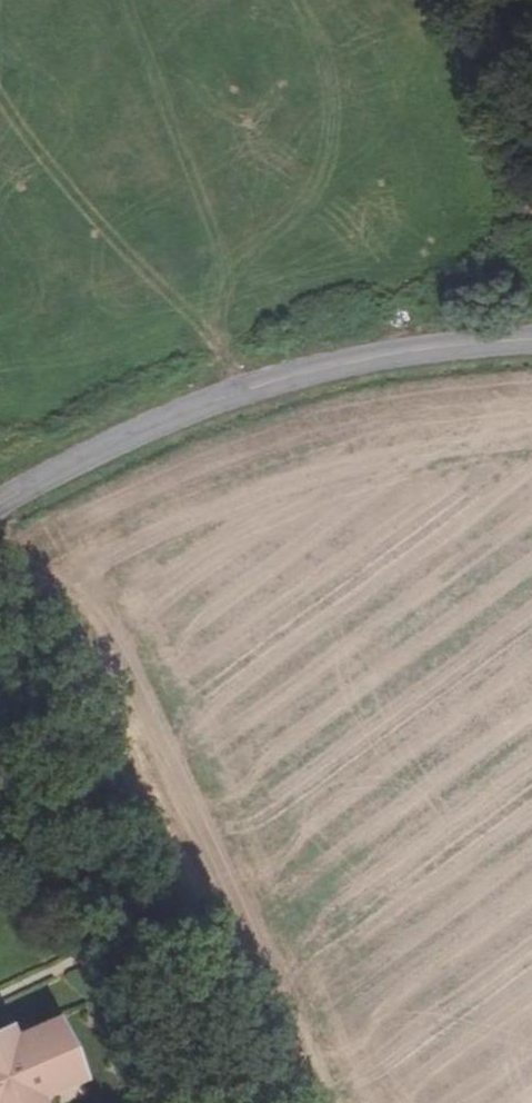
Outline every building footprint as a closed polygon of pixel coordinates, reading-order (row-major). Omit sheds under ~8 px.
[(56,1099),(51,1088),(79,1077),(56,1023),(11,1043),(0,1047),(0,1102),(46,1102),(56,1099)] [(11,1043),(6,1032),(0,1035),(0,1047),(11,1043)] [(51,1088),(56,1099),(83,1087),(79,1077),(51,1088)]
